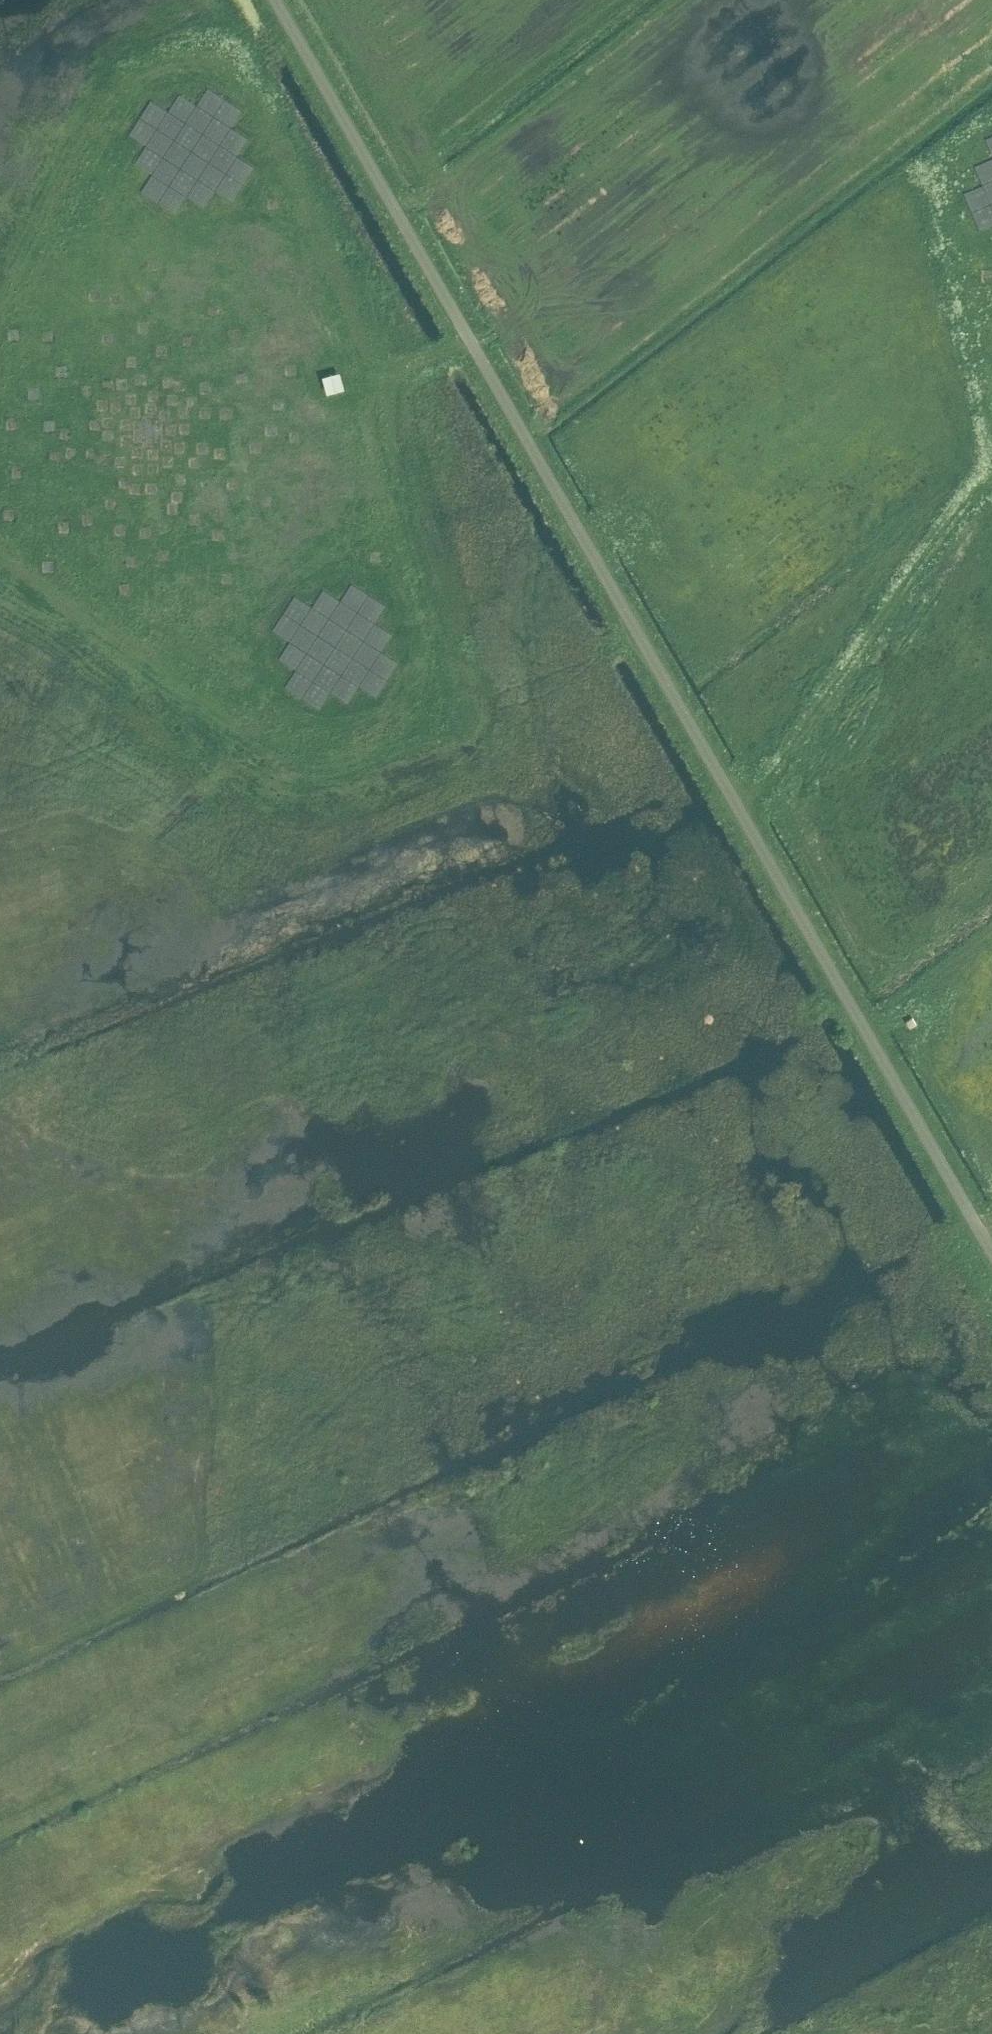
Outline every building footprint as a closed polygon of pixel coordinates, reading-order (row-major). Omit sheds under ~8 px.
[(141,190),(175,212),(186,195),(204,206),(215,189),(232,200),(255,165),(237,154),(248,137),(231,126),(242,109),(208,86),(196,103),(179,92),(168,110),(151,98),(128,133),(146,144),(134,162),(152,173),(141,190)] [(963,192),(979,229),(991,224),(991,157),(974,165),(982,183),(963,192)] [(341,369),(324,373),(328,390),(346,385),(341,369)] [(296,668),(284,686),(319,708),(330,691),(347,702),(359,685),(376,696),(398,661),(381,650),(392,633),(375,621),(386,604),(351,582),(340,599),(323,588),(312,605),(294,594),(272,629),(289,640),(278,657),(296,668)]
